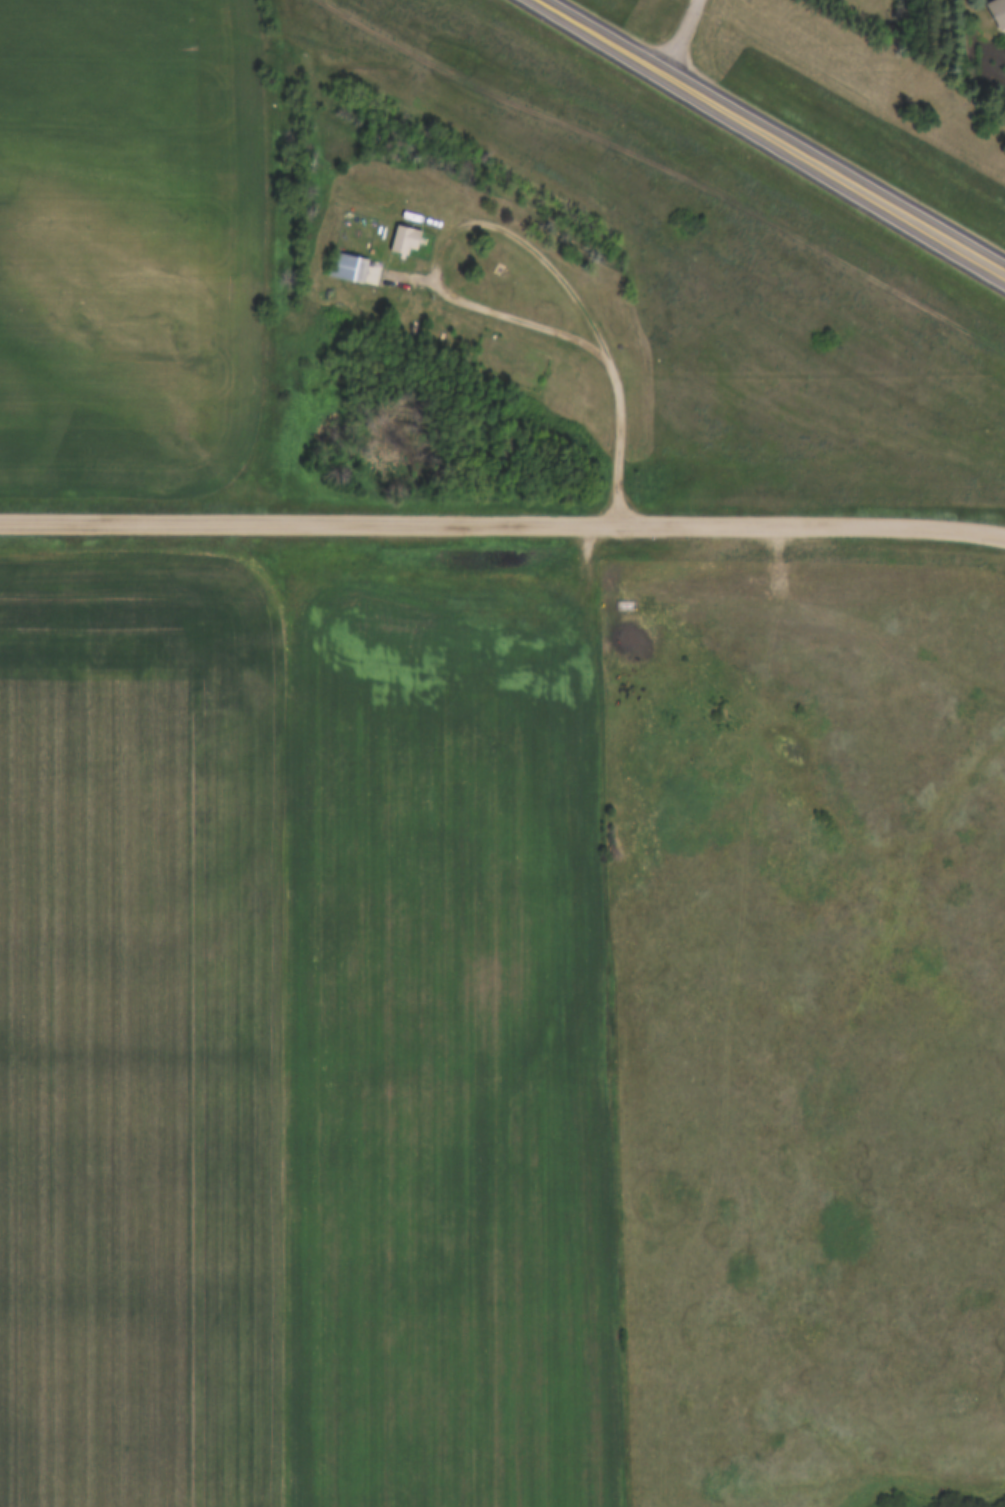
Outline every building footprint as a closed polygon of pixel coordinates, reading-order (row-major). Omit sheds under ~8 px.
[(985,3),(999,32),(1004,29),(1004,0),(992,0),(985,3)] [(415,256),(422,230),(395,224),(389,249),(415,256)] [(380,261),(332,251),(327,276),(375,286),(380,261)]
